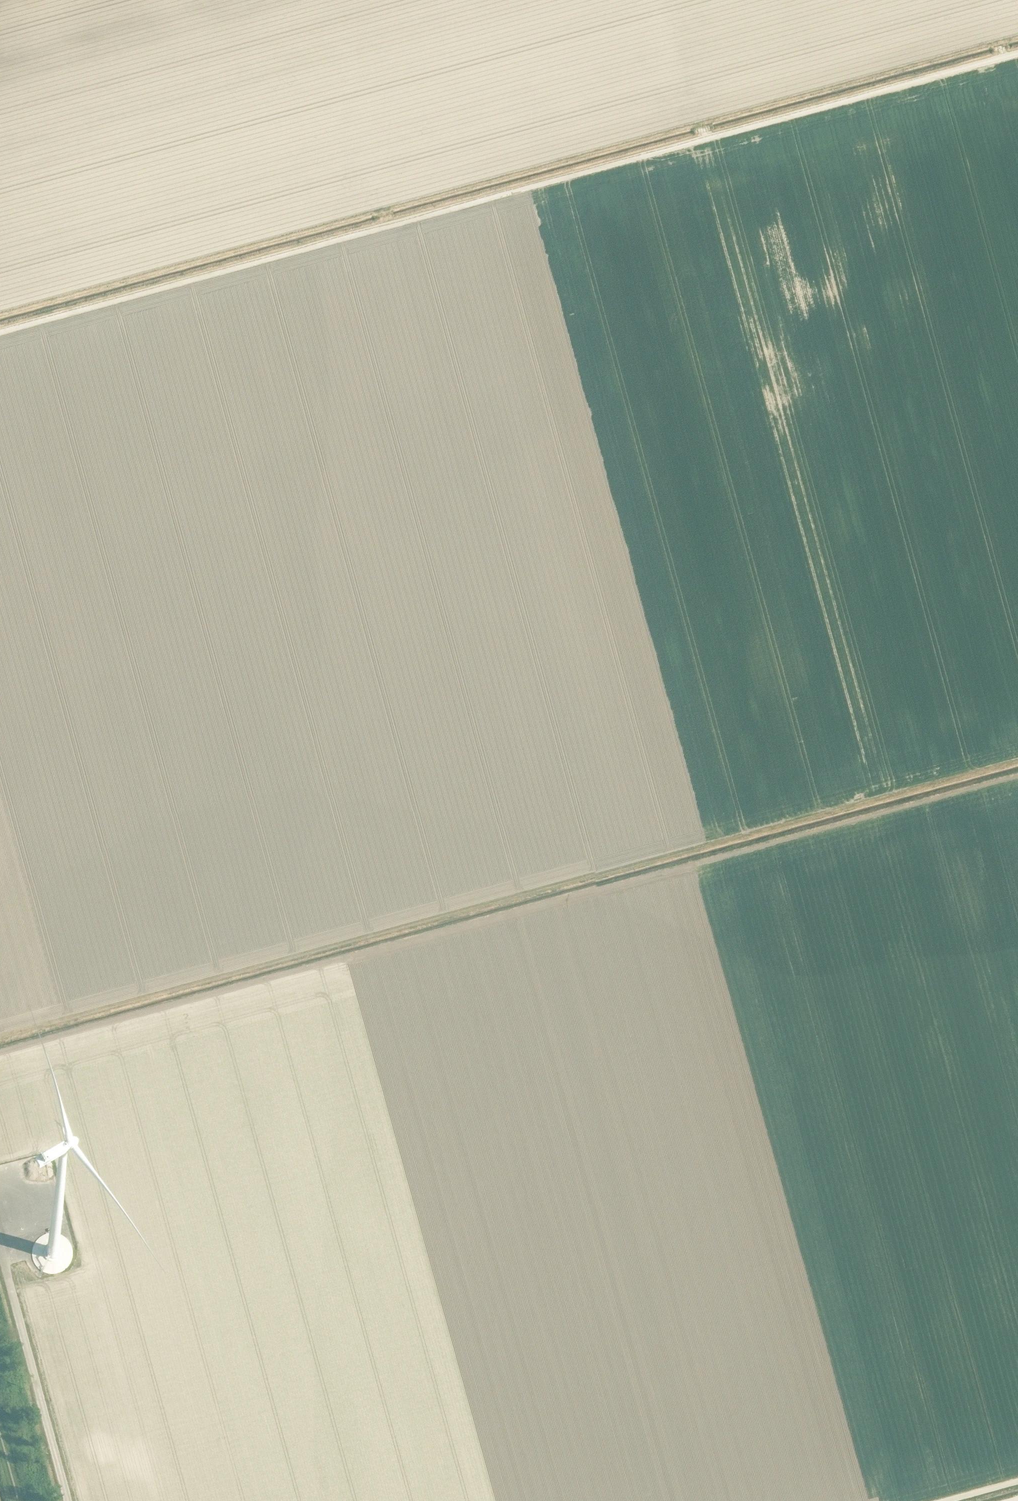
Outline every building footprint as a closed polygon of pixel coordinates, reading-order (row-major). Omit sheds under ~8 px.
[(56,1255),(56,1254),(56,1253),(56,1252),(55,1251),(55,1250),(54,1250),(54,1249),(53,1249),(52,1248),(51,1248),(50,1248),(49,1248),(48,1248),(47,1249),(46,1249),(46,1250),(45,1251),(44,1252),(44,1253),(44,1254),(44,1255),(44,1256),(45,1257),(45,1258),(46,1258),(46,1259),(47,1259),(48,1260),(49,1260),(50,1260),(51,1260),(52,1260),(53,1259),(54,1259),(54,1258),(55,1258),(55,1257),(56,1256),(56,1255)]
